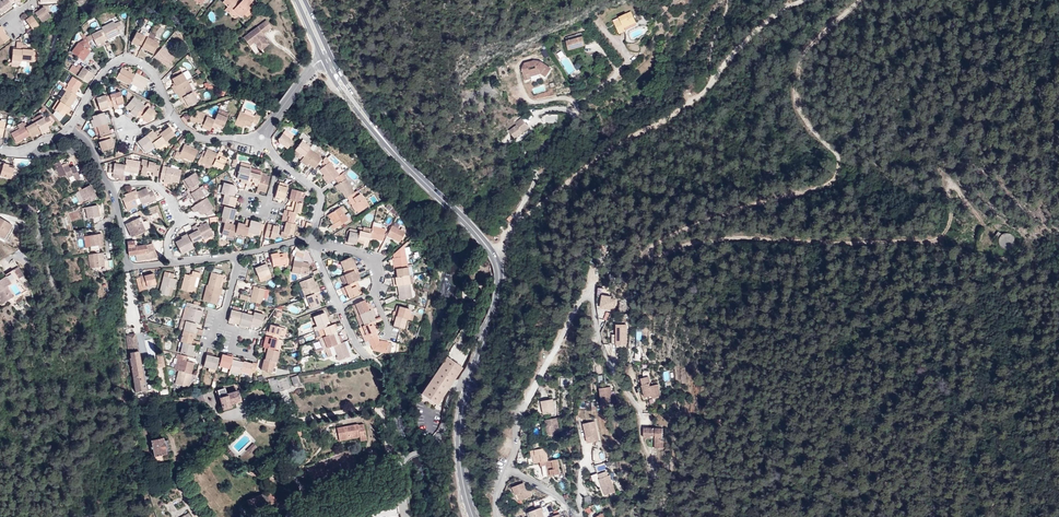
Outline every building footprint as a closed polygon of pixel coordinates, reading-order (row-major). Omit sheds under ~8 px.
[(242,15),(256,0),(224,0),(229,4),(226,7),(236,16),(239,12),(242,15)] [(33,13),(31,10),(27,13),(29,16),(23,20),(29,29),(48,17),(41,7),(33,13)] [(631,12),(613,20),(619,34),(625,31),(623,28),(636,22),(631,12)] [(272,25),(267,18),(263,21),(268,28),(272,25)] [(268,28),(263,21),(258,25),(263,31),(268,28)] [(109,23),(97,29),(103,41),(110,38),(109,36),(115,34),(114,33),(118,31),(114,23),(110,25),(109,23)] [(262,33),(263,31),(258,25),(244,35),(250,43),(255,40),(257,38),(263,46),(269,42),(265,37),(262,33)] [(103,41),(97,29),(87,35),(93,47),(99,44),(103,41)] [(143,39),(145,34),(138,30),(136,35),(143,39)] [(134,45),(138,47),(143,39),(136,35),(132,33),(127,43),(134,47),(134,45)] [(564,37),(568,50),(585,46),(581,33),(564,37)] [(263,46),(257,38),(255,40),(261,48),(263,46)] [(138,47),(137,49),(143,52),(149,55),(155,45),(143,39),(138,47)] [(87,50),(83,40),(78,42),(79,43),(75,45),(69,54),(80,63),(86,54),(83,51),(87,50)] [(7,49),(6,61),(28,61),(28,51),(21,50),(21,47),(21,43),(17,43),(17,42),(10,41),(10,50),(7,49)] [(170,59),(158,48),(150,58),(163,68),(170,59)] [(541,51),(544,58),(549,55),(546,49),(541,51)] [(531,79),(531,76),(541,74),(545,77),(551,68),(541,62),(533,60),(524,63),(521,68),(525,81),(531,79)] [(69,67),(65,72),(69,75),(73,69),(69,67)] [(72,78),(82,84),(88,76),(79,69),(77,72),(72,78)] [(112,80),(125,87),(126,85),(130,77),(127,75),(119,71),(117,70),(112,80)] [(172,85),(173,87),(184,81),(178,70),(170,74),(172,78),(169,80),(172,85)] [(139,91),(142,86),(144,82),(131,75),(130,77),(126,85),(139,91)] [(65,86),(69,80),(65,77),(60,83),(65,86)] [(66,87),(63,91),(71,96),(78,86),(69,80),(65,86),(66,87)] [(190,92),(185,80),(184,81),(173,87),(170,89),(172,93),(174,92),(178,99),(190,92)] [(59,98),(56,103),(65,109),(73,98),(71,96),(63,91),(59,98)] [(200,101),(195,91),(190,92),(195,103),(200,101)] [(190,92),(178,99),(180,103),(181,103),(183,102),(185,106),(186,107),(195,103),(190,92)] [(117,94),(105,97),(109,109),(110,110),(114,109),(113,106),(120,104),(117,94)] [(109,109),(105,97),(101,99),(101,97),(93,100),(96,110),(104,107),(105,110),(109,109)] [(65,109),(56,103),(54,106),(51,111),(60,118),(63,113),(65,114),(67,111),(65,109)] [(126,116),(131,119),(138,110),(130,103),(124,110),(128,114),(126,116)] [(133,118),(135,120),(137,118),(144,124),(150,115),(144,110),(141,113),(138,111),(133,118)] [(243,116),(235,114),(230,126),(239,129),(240,126),(245,128),(247,124),(251,125),(253,119),(250,117),(249,119),(243,116)] [(99,115),(87,119),(88,122),(91,129),(92,129),(102,125),(99,115)] [(210,122),(208,128),(211,130),(213,126),(221,129),(225,119),(213,115),(210,122)] [(192,126),(192,125),(195,117),(191,116),(190,119),(187,118),(186,123),(188,124),(188,125),(192,126)] [(198,130),(206,132),(208,128),(210,122),(195,117),(192,125),(199,127),(198,130)] [(32,124),(37,134),(41,132),(42,134),(46,132),(44,128),(49,125),(45,118),(41,121),(39,120),(32,124)] [(26,137),(28,139),(37,134),(32,124),(27,127),(22,129),(26,137)] [(105,135),(102,125),(92,129),(94,135),(96,138),(105,135)] [(13,145),(26,137),(22,129),(21,128),(16,130),(8,135),(13,145)] [(157,131),(154,133),(156,136),(161,143),(171,136),(165,129),(159,133),(157,131)] [(500,149),(505,147),(504,145),(516,140),(513,129),(504,132),(505,136),(496,139),(500,149)] [(149,133),(143,137),(150,147),(152,151),(162,144),(161,143),(156,136),(153,138),(151,135),(149,133)] [(283,150),(289,143),(288,141),(289,140),(282,134),(276,141),(276,145),(283,150)] [(106,137),(94,140),(96,145),(94,145),(96,151),(97,155),(111,150),(106,137)] [(150,147),(143,137),(134,144),(141,154),(150,147)] [(305,150),(306,149),(297,142),(291,151),(296,155),(294,158),(297,160),(298,159),(305,150)] [(175,157),(189,163),(194,152),(180,146),(175,157)] [(311,169),(318,159),(305,150),(298,159),(307,166),(311,169)] [(196,163),(209,168),(209,167),(214,156),(204,151),(201,157),(199,156),(196,163)] [(219,155),(215,153),(214,156),(209,167),(219,171),(223,161),(218,158),(219,155)] [(297,160),(297,161),(305,168),(307,166),(298,159),(297,160)] [(139,166),(137,173),(143,174),(144,173),(148,174),(148,175),(153,177),(154,176),(155,168),(150,167),(150,166),(144,164),(144,163),(138,161),(137,165),(139,166)] [(316,170),(326,183),(332,179),(336,176),(326,163),(316,170)] [(8,180),(11,168),(0,165),(0,178),(8,180)] [(108,175),(119,177),(121,167),(110,165),(108,175)] [(135,167),(121,165),(121,167),(119,177),(133,180),(135,167)] [(58,167),(52,170),(56,179),(62,176),(64,179),(69,177),(71,182),(77,179),(70,167),(66,169),(64,166),(59,169),(58,167)] [(247,170),(237,167),(234,179),(237,180),(240,181),(239,183),(243,184),(246,173),(247,170)] [(176,172),(159,168),(156,180),(160,181),(167,183),(174,184),(176,172)] [(353,191),(363,185),(357,180),(357,178),(345,168),(339,174),(352,192),(353,191)] [(243,184),(243,186),(248,187),(249,183),(252,183),(251,186),(254,187),(257,177),(257,176),(246,173),(243,184)] [(352,192),(339,174),(336,176),(332,179),(335,183),(333,185),(337,189),(339,192),(343,198),(344,197),(352,192)] [(254,187),(254,190),(261,192),(262,188),(263,189),(265,179),(257,177),(254,187)] [(183,197),(194,190),(192,187),(193,186),(189,178),(178,185),(183,192),(181,193),(183,197)] [(220,184),(217,195),(221,196),(230,198),(231,193),(230,193),(232,187),(220,184)] [(280,201),(284,189),(275,187),(274,186),(272,197),(276,198),(275,200),(280,201)] [(83,189),(75,192),(80,202),(84,200),(86,203),(93,199),(90,195),(86,187),(83,189)] [(201,198),(195,189),(194,190),(183,197),(186,201),(189,199),(192,203),(201,198)] [(284,200),(286,201),(289,201),(293,203),(295,197),(297,198),(299,198),(300,192),(287,189),(284,200)] [(137,202),(139,207),(152,201),(149,194),(145,196),(143,191),(134,195),(137,202)] [(356,195),(353,191),(352,192),(344,197),(349,205),(348,206),(352,211),(355,209),(358,211),(366,206),(361,198),(360,199),(356,194),(356,195)] [(134,195),(133,193),(123,197),(124,199),(120,202),(124,213),(134,209),(132,204),(137,202),(134,195)] [(228,207),(231,198),(230,198),(221,196),(218,204),(228,207)] [(209,210),(202,200),(188,208),(192,213),(194,212),(195,214),(197,218),(201,216),(207,212),(209,210)] [(295,214),(298,204),(296,203),(293,203),(289,201),(287,207),(284,207),(283,211),(292,214),(295,214)] [(229,222),(232,211),(221,208),(218,219),(225,221),(229,222)] [(346,220),(337,208),(328,214),(333,222),(331,224),(327,226),(330,230),(346,220)] [(82,211),(84,219),(84,222),(97,220),(94,209),(82,211)] [(283,211),(281,210),(278,221),(283,223),(290,224),(292,214),(283,211)] [(328,214),(325,215),(331,224),(333,222),(328,214)] [(225,221),(218,219),(217,223),(220,224),(218,235),(223,237),(230,239),(231,237),(232,234),(234,227),(225,225),(225,221)] [(134,220),(122,225),(128,239),(148,231),(144,223),(137,226),(134,220)] [(241,226),(234,224),(234,227),(232,234),(237,236),(243,237),(244,234),(247,222),(242,221),(241,226)] [(0,222),(0,240),(1,241),(9,227),(0,222)] [(258,225),(247,222),(244,234),(255,237),(258,225)] [(268,223),(264,237),(275,239),(278,226),(268,223)] [(290,224),(283,223),(281,233),(289,236),(292,225),(290,224)] [(194,230),(199,241),(200,242),(208,237),(210,236),(203,225),(194,230)] [(403,232),(389,225),(384,236),(397,242),(403,232)] [(194,230),(193,229),(189,231),(191,235),(186,238),(190,246),(199,241),(194,230)] [(368,233),(366,240),(378,243),(381,232),(369,229),(368,230),(368,233)] [(344,242),(354,244),(354,242),(355,240),(356,233),(346,231),(344,242)] [(360,246),(364,247),(366,240),(368,233),(357,231),(356,233),(355,240),(361,241),(360,244),(360,246)] [(94,249),(99,248),(97,236),(85,237),(86,248),(94,247),(94,249)] [(178,256),(190,250),(184,239),(178,242),(172,245),(178,256)] [(126,240),(128,256),(132,256),(133,263),(154,259),(150,252),(143,253),(142,248),(132,249),(130,240),(126,240)] [(404,267),(400,245),(390,254),(391,258),(392,269),(404,267)] [(280,263),(280,265),(285,264),(285,262),(286,262),(284,254),(279,255),(280,257),(276,258),(276,256),(275,253),(267,255),(269,265),(280,263)] [(100,260),(99,254),(84,256),(86,269),(101,267),(100,260)] [(338,261),(337,261),(341,271),(343,270),(344,274),(350,271),(353,270),(352,266),(350,267),(346,258),(338,261)] [(259,265),(252,268),(258,284),(269,279),(262,262),(259,264),(259,265)] [(288,273),(297,275),(298,272),(305,274),(307,265),(291,262),(288,273)] [(405,275),(404,267),(392,269),(394,277),(405,275)] [(14,269),(9,272),(15,281),(19,278),(14,269)] [(344,274),(341,275),(345,285),(354,281),(352,275),(350,271),(344,274)] [(210,274),(207,287),(217,289),(221,277),(210,274)] [(144,287),(152,285),(154,285),(151,275),(141,277),(141,276),(138,277),(141,291),(145,290),(144,287)] [(178,290),(189,293),(193,278),(182,275),(178,290)] [(408,284),(407,277),(407,275),(405,275),(394,277),(393,278),(394,286),(396,286),(408,284)] [(157,294),(166,296),(168,288),(171,289),(173,280),(161,277),(157,294)] [(0,280),(0,304),(9,298),(3,288),(7,285),(2,278),(0,280)] [(315,293),(316,292),(315,288),(313,289),(310,283),(308,278),(296,283),(302,298),(313,294),(315,293)] [(345,285),(341,286),(346,298),(356,294),(352,286),(356,285),(354,281),(345,285)] [(408,284),(396,286),(397,297),(398,300),(410,298),(408,284)] [(219,294),(220,290),(217,289),(207,287),(205,286),(201,302),(215,306),(218,293),(219,294)] [(253,304),(258,305),(262,290),(250,288),(247,302),(253,304)] [(313,294),(302,298),(307,309),(316,305),(314,300),(313,298),(316,298),(317,297),(315,293),(313,294)] [(618,296),(601,293),(600,306),(615,309),(618,296)] [(356,315),(369,309),(367,304),(363,305),(361,301),(351,305),(356,315)] [(403,319),(409,321),(411,316),(406,315),(408,310),(396,307),(393,316),(403,319)] [(196,324),(199,311),(194,310),(186,308),(184,313),(183,317),(182,321),(183,321),(194,324),(196,324)] [(370,321),(372,321),(369,314),(371,313),(369,309),(356,315),(361,325),(368,322),(370,321)] [(236,325),(239,313),(228,310),(227,316),(225,322),(236,325)] [(250,316),(239,313),(236,325),(236,328),(240,329),(241,326),(247,328),(248,324),(250,316)] [(261,315),(251,313),(250,316),(248,324),(258,327),(261,315)] [(312,332),(321,329),(328,326),(327,322),(325,322),(324,319),(321,313),(311,317),(314,326),(311,328),(312,332)] [(393,316),(390,315),(388,320),(391,321),(390,325),(400,328),(403,319),(393,316)] [(193,335),(195,336),(197,330),(192,329),(194,324),(183,321),(180,332),(193,335)] [(366,340),(374,336),(371,332),(372,331),(371,329),(368,322),(361,325),(359,326),(366,340)] [(626,323),(616,323),(615,343),(626,343),(626,323)] [(332,333),(334,333),(332,329),(331,325),(328,326),(321,329),(324,337),(332,333)] [(276,340),(278,340),(279,336),(281,329),(269,326),(267,333),(266,333),(265,338),(276,340)] [(361,343),(366,340),(359,326),(354,329),(361,343)] [(180,332),(177,343),(180,344),(187,346),(189,339),(192,340),(193,335),(180,332)] [(324,350),(332,347),(337,344),(334,337),(332,333),(324,337),(320,338),(324,350)] [(125,336),(127,354),(136,353),(133,335),(125,336)] [(377,343),(374,336),(366,340),(370,350),(383,353),(385,342),(377,340),(377,343)] [(262,348),(264,349),(273,351),(276,340),(265,338),(262,348)] [(348,357),(342,342),(341,343),(337,344),(332,347),(338,361),(348,357)] [(190,352),(191,346),(190,346),(187,346),(180,344),(179,348),(178,353),(192,357),(193,353),(190,352)] [(335,355),(332,347),(324,350),(322,350),(326,359),(335,355)] [(264,361),(275,364),(278,353),(273,351),(264,349),(263,353),(266,353),(264,361)] [(142,392),(136,353),(127,354),(129,362),(132,394),(142,392)] [(174,372),(176,372),(188,375),(191,364),(183,362),(184,358),(176,355),(175,360),(177,360),(174,372)] [(228,369),(230,358),(220,355),(217,366),(228,369)] [(214,370),(217,358),(206,356),(204,364),(203,367),(214,370)] [(238,374),(239,371),(241,364),(235,362),(236,359),(230,358),(228,369),(227,371),(238,374)] [(458,368),(442,358),(418,395),(433,405),(458,368)] [(155,368),(165,367),(164,359),(154,360),(155,368)] [(274,368),(275,364),(264,361),(263,361),(261,371),(271,373),(272,367),(274,368)] [(253,371),(255,364),(254,364),(251,363),(250,365),(241,362),(241,364),(239,371),(248,373),(249,370),(253,371)] [(187,388),(190,376),(188,375),(176,372),(173,385),(187,388)] [(298,382),(296,375),(289,377),(291,384),(298,382)] [(279,382),(282,391),(290,388),(288,379),(279,382)] [(649,382),(641,384),(644,396),(651,394),(652,397),(661,395),(658,383),(649,385),(649,382)] [(223,386),(215,388),(218,397),(219,397),(225,395),(225,393),(223,386)] [(610,386),(599,387),(601,403),(612,402),(610,386)] [(225,395),(219,397),(222,408),(228,406),(228,403),(238,400),(236,391),(225,393),(225,395)] [(541,400),(543,413),(555,411),(552,398),(541,400)] [(559,431),(557,418),(557,417),(544,419),(547,433),(559,431)] [(360,438),(367,437),(364,421),(337,427),(340,439),(359,435),(360,438)] [(586,437),(588,443),(595,441),(590,421),(578,424),(582,438),(586,437)] [(662,426),(644,426),(644,436),(654,436),(654,447),(664,447),(665,436),(662,436),(662,426)] [(156,460),(162,460),(161,453),(165,452),(164,451),(166,450),(169,450),(167,437),(161,438),(161,436),(150,438),(153,454),(154,453),(156,460)] [(251,445),(243,452),(246,456),(254,448),(251,445)] [(546,446),(530,449),(531,455),(532,455),(533,462),(548,459),(546,446)] [(437,461),(445,460),(444,456),(446,455),(446,452),(444,452),(443,450),(439,450),(439,453),(437,453),(437,461)] [(557,458),(548,459),(539,461),(540,465),(541,464),(543,475),(560,472),(557,458)] [(596,467),(598,473),(607,469),(605,464),(596,467)] [(605,493),(616,490),(610,473),(596,478),(597,484),(602,482),(605,493)] [(511,486),(517,501),(532,495),(529,488),(525,490),(523,486),(522,482),(511,486)] [(246,501),(253,515),(260,511),(258,506),(268,501),(264,492),(246,501)] [(542,510),(545,509),(543,505),(528,511),(531,516),(545,516),(542,510)] [(542,510),(545,516),(546,516),(550,515),(547,508),(545,509),(542,510)] [(603,508),(596,512),(599,516),(608,516),(603,508)]
